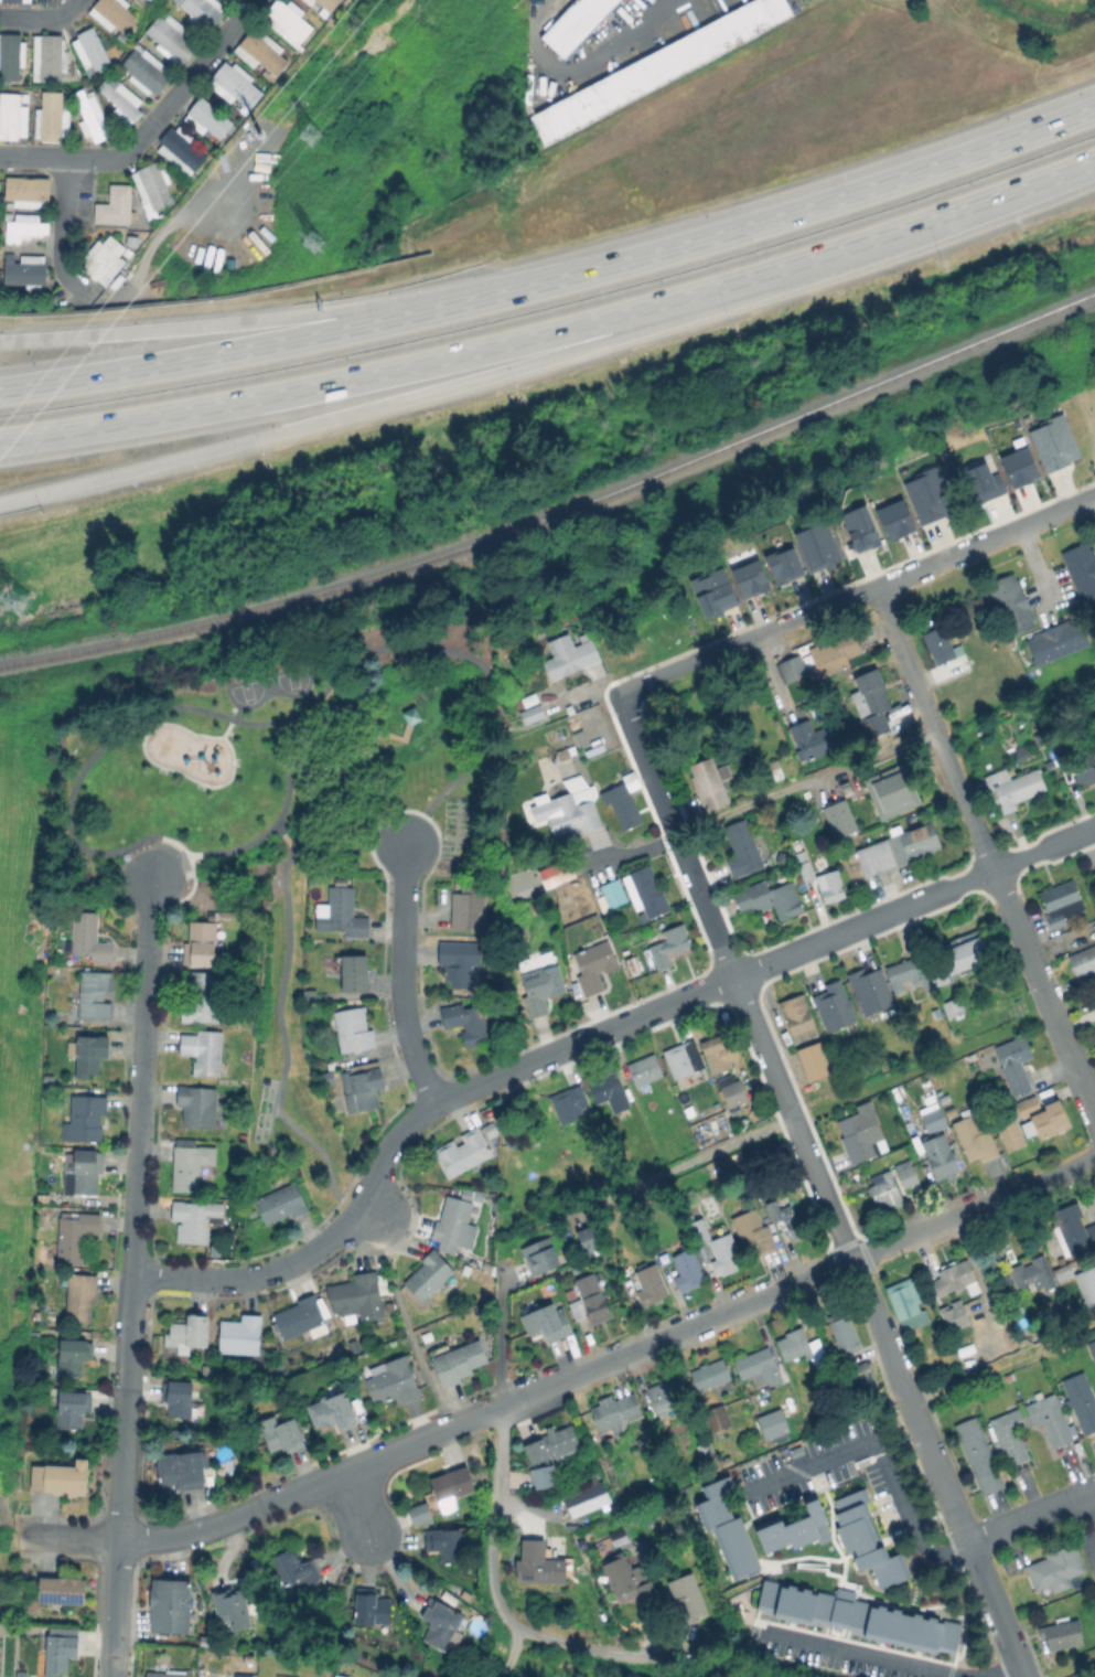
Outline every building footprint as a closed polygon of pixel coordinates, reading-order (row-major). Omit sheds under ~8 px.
[(134,16),(124,8),(128,3),(124,0),(94,0),(85,11),(107,31),(113,25),(120,32),(134,16)] [(188,13),(186,16),(205,31),(225,7),(215,0),(171,0),(188,13)] [(283,4),(279,0),(273,0),(259,16),(293,47),(311,28),(298,16),(302,12),(289,0),(287,0),(283,4)] [(330,14),(311,0),(340,0),(330,14)] [(784,0),(759,0),(525,111),(539,140),(793,20),(784,0)] [(539,38),(575,0),(620,0),(563,61),(539,38)] [(160,10),(142,31),(155,42),(152,46),(178,67),(199,42),(160,10)] [(286,61),(277,53),(280,50),(251,25),(230,50),(255,71),(255,70),(269,81),(286,61)] [(68,38),(87,79),(103,72),(101,66),(108,63),(92,27),(68,38)] [(17,80),(17,67),(22,67),(21,33),(0,33),(0,81),(17,80)] [(31,34),(30,80),(61,81),(61,63),(59,63),(60,35),(31,34)] [(244,113),(261,92),(248,82),(250,79),(224,58),(205,82),(244,113)] [(144,103),(108,73),(94,89),(114,106),(110,110),(126,124),(144,103)] [(92,95),(84,97),(81,88),(71,92),(80,120),(77,121),(82,137),(89,134),(91,142),(107,137),(92,95)] [(33,108),(32,139),(59,140),(59,132),(66,132),(67,106),(59,106),(59,91),(39,91),(39,108),(33,108)] [(25,139),(26,103),(26,93),(0,92),(0,138),(25,139)] [(180,118),(200,134),(205,129),(219,141),(233,124),(199,96),(180,118)] [(174,123),(153,146),(186,177),(208,154),(174,123)] [(154,209),(171,203),(164,185),(167,184),(158,161),(129,171),(146,220),(156,217),(154,209)] [(47,177),(3,176),(3,199),(11,199),(11,207),(47,207),(47,177)] [(92,202),(92,223),(127,223),(128,184),(107,183),(107,203),(92,202)] [(3,238),(46,239),(47,222),(37,221),(37,214),(12,213),(12,220),(3,220),(3,238)] [(124,262),(116,255),(123,247),(108,233),(100,242),(97,239),(76,263),(102,286),(124,262)] [(44,255),(15,255),(15,253),(2,252),(1,283),(43,285),(44,255)] [(1061,412),(1040,420),(1042,425),(1027,431),(1043,473),(1069,463),(1067,461),(1080,457),(1061,412)] [(1024,446),(998,457),(1010,488),(1038,477),(1024,446)] [(984,461),(960,471),(975,504),(1005,491),(996,471),(989,473),(984,461)] [(933,462),(919,468),(921,474),(901,482),(919,525),(944,515),(943,513),(953,510),(933,462)] [(901,498),(873,510),(887,542),(914,530),(901,498)] [(863,503),(838,514),(855,554),(880,543),(863,503)] [(826,517),(791,533),(808,572),(844,556),(826,517)] [(791,543),(761,555),(774,586),(803,574),(791,543)] [(1093,543),(1094,549),(1094,605),(1082,610),(1062,555),(1093,543)] [(756,557),(729,569),(741,599),(769,588),(756,557)] [(721,565),(688,579),(704,618),(738,603),(721,565)] [(1038,627),(1008,641),(983,588),(1012,574),(1038,627)] [(985,610),(979,595),(960,602),(966,617),(985,610)] [(1085,615),(1094,641),(1094,645),(1037,666),(1026,637),(1085,615)] [(941,628),(951,651),(964,644),(968,654),(935,670),(921,635),(941,628)] [(848,665),(845,658),(860,652),(851,630),(809,647),(820,676),(848,665)] [(568,634),(575,650),(595,641),(604,665),(551,686),(543,663),(555,658),(549,642),(568,634)] [(809,676),(784,688),(774,667),(799,655),(809,676)] [(889,734),(866,743),(849,699),(858,696),(852,681),(878,672),(893,711),(881,715),(889,734)] [(521,723),(543,716),(539,703),(517,710),(521,723)] [(426,723),(409,734),(398,716),(415,706),(426,723)] [(810,720),(815,733),(836,725),(846,750),(803,767),(787,729),(810,720)] [(1093,749),(1094,755),(1094,783),(1078,789),(1067,758),(1093,749)] [(715,758),(719,770),(729,767),(733,781),(724,784),(731,804),(704,814),(687,768),(715,758)] [(925,803),(881,824),(862,781),(905,763),(925,803)] [(1007,769),(1011,782),(1042,771),(1050,790),(1013,804),(1017,813),(998,820),(983,778),(1007,769)] [(518,800),(526,826),(548,820),(554,838),(599,824),(591,800),(596,798),(591,784),(584,786),(580,773),(562,779),(566,793),(547,799),(545,792),(518,800)] [(638,780),(646,797),(634,803),(644,825),(622,834),(611,808),(604,811),(598,794),(625,783),(626,786),(638,780)] [(861,834),(838,844),(823,811),(846,800),(861,834)] [(765,870),(734,883),(729,867),(739,864),(726,829),(745,821),(765,870)] [(932,823),(944,851),(868,882),(856,853),(890,838),(887,831),(902,824),(906,834),(932,823)] [(815,876),(796,883),(787,861),(807,853),(815,876)] [(646,868),(668,916),(651,923),(645,912),(638,916),(622,879),(646,868)] [(848,902),(825,910),(816,879),(839,872),(848,902)] [(1069,925),(1054,930),(1040,893),(1074,879),(1086,909),(1066,917),(1069,925)] [(772,880),(777,895),(795,888),(804,914),(781,922),(775,908),(740,920),(731,896),(772,880)] [(629,906),(610,914),(599,889),(619,882),(629,906)] [(487,886),(486,933),(451,933),(452,897),(463,897),(463,886),(487,886)] [(353,888),(352,919),(371,919),(371,940),(347,940),(347,936),(314,934),(314,916),(330,916),(330,888),(353,888)] [(98,914),(98,944),(111,946),(111,966),(90,966),(90,959),(73,959),(73,954),(62,954),(62,941),(73,941),(73,914),(98,914)] [(674,968),(659,973),(650,949),(665,942),(658,927),(680,918),(694,950),(670,960),(674,968)] [(223,923),(223,952),(219,952),(219,969),(181,968),(181,943),(187,943),(187,923),(223,923)] [(995,961),(953,976),(941,946),(983,930),(995,961)] [(605,993),(583,1002),(576,982),(583,979),(575,958),(608,943),(618,966),(598,974),(605,993)] [(1066,957),(1094,943),(1094,979),(1080,985),(1066,957)] [(482,946),(481,968),(472,968),(472,983),(443,983),(444,968),(437,968),(437,944),(482,946)] [(373,958),(372,996),(341,996),(341,958),(373,958)] [(921,973),(925,984),(917,987),(913,979),(902,983),(908,994),(898,998),(885,970),(914,958),(921,973)] [(951,985),(934,992),(926,973),(943,965),(951,985)] [(862,1015),(892,1003),(878,966),(861,973),(859,968),(845,973),(854,994),(851,994),(855,1004),(857,1004),(862,1015)] [(549,1017),(529,1024),(523,1002),(527,1000),(520,979),(558,968),(568,1000),(546,1006),(549,1017)] [(115,972),(114,994),(106,994),(106,1005),(114,1005),(114,1025),(78,1025),(79,971),(115,972)] [(222,974),(222,1028),(181,1027),(181,1007),(186,1007),(186,974),(222,974)] [(854,1019),(825,1032),(809,996),(825,990),(823,984),(837,979),(845,998),(847,997),(851,1007),(849,1008),(854,1019)] [(303,1004),(303,989),(315,989),(315,1004),(303,1004)] [(819,1038),(794,1048),(779,1004),(804,995),(819,1038)] [(942,1003),(960,995),(966,1011),(947,1018),(942,1003)] [(472,1003),(474,1013),(487,1010),(495,1043),(464,1050),(460,1033),(468,1030),(465,1024),(442,1029),(438,1011),(472,1003)] [(368,1010),(371,1033),(378,1032),(380,1054),(342,1058),(339,1034),(329,1035),(326,1018),(334,1018),(334,1013),(368,1010)] [(224,1033),(224,1080),(198,1079),(198,1076),(190,1076),(190,1064),(198,1064),(198,1058),(179,1058),(179,1035),(200,1036),(200,1033),(224,1033)] [(730,1071),(711,1078),(699,1044),(727,1034),(737,1060),(728,1064),(730,1071)] [(1032,1089),(1016,1096),(996,1048),(1026,1036),(1033,1055),(1020,1061),(1032,1089)] [(111,1037),(111,1061),(101,1060),(101,1076),(88,1076),(88,1083),(75,1083),(76,1037),(111,1037)] [(704,1071),(674,1083),(662,1055),(691,1043),(704,1071)] [(834,1079),(809,1088),(796,1051),(820,1044),(834,1079)] [(666,1079),(637,1093),(625,1068),(655,1055),(666,1079)] [(382,1108),(347,1113),(341,1074),(386,1067),(390,1092),(380,1093),(382,1108)] [(314,1072),(332,1069),(334,1080),(316,1085),(314,1072)] [(957,1088),(947,1087),(948,1070),(958,1071),(957,1088)] [(42,1087),(42,1071),(54,1071),(54,1087),(42,1087)] [(618,1076),(632,1109),(613,1117),(606,1100),(597,1104),(590,1087),(618,1076)] [(749,1102),(727,1112),(717,1089),(740,1080),(749,1102)] [(586,1124),(562,1133),(549,1100),(583,1087),(592,1110),(582,1113),(586,1124)] [(221,1110),(221,1132),(184,1132),(184,1110),(178,1110),(179,1088),(221,1088),(221,1110)] [(921,1098),(933,1092),(936,1101),(924,1105),(921,1098)] [(1035,1093),(1041,1108),(1061,1101),(1071,1130),(1040,1141),(1037,1131),(1031,1133),(1026,1119),(1020,1121),(1013,1102),(1035,1093)] [(108,1099),(108,1119),(100,1119),(100,1126),(103,1126),(103,1145),(62,1145),(62,1126),(74,1126),(74,1119),(71,1119),(72,1098),(108,1099)] [(949,1124),(928,1133),(919,1112),(941,1102),(949,1124)] [(866,1112),(871,1131),(880,1128),(889,1154),(849,1168),(839,1141),(845,1140),(839,1121),(866,1112)] [(483,1122),(493,1117),(501,1131),(491,1136),(483,1122)] [(975,1117),(983,1135),(989,1132),(1001,1161),(986,1167),(983,1161),(969,1166),(953,1126),(975,1117)] [(1029,1147),(1007,1157),(994,1126),(1017,1117),(1029,1147)] [(481,1126),(498,1157),(448,1186),(430,1154),(454,1140),(460,1149),(464,1146),(460,1137),(481,1126)] [(963,1175),(937,1185),(921,1141),(945,1131),(963,1175)] [(217,1149),(217,1165),(202,1165),(201,1196),(172,1195),(172,1140),(198,1140),(198,1149),(217,1149)] [(107,1152),(107,1177),(99,1177),(99,1197),(64,1197),(64,1152),(107,1152)] [(920,1185),(901,1192),(893,1168),(912,1163),(920,1185)] [(899,1207),(876,1215),(868,1188),(876,1186),(873,1179),(889,1174),(899,1207)] [(314,1215),(294,1224),(293,1219),(267,1231),(254,1199),(299,1179),(314,1215)] [(462,1186),(481,1192),(479,1199),(460,1195),(462,1186)] [(34,1200),(34,1192),(49,1192),(49,1200),(34,1200)] [(442,1249),(443,1243),(434,1241),(447,1195),(475,1203),(470,1227),(481,1229),(474,1253),(459,1250),(458,1253),(442,1249)] [(766,1204),(775,1200),(780,1209),(792,1204),(806,1235),(785,1245),(766,1204)] [(1084,1226),(1094,1221),(1094,1244),(1066,1258),(1052,1226),(1061,1221),(1055,1209),(1073,1200),(1084,1226)] [(223,1205),(223,1221),(211,1220),(210,1249),(180,1248),(181,1221),(170,1221),(171,1201),(223,1205)] [(732,1215),(758,1204),(775,1250),(761,1257),(758,1247),(747,1251),(732,1215)] [(101,1216),(100,1240),(85,1239),(83,1267),(58,1265),(61,1214),(101,1216)] [(697,1242),(688,1222),(701,1216),(710,1236),(697,1242)] [(577,1231),(593,1225),(603,1248),(587,1256),(577,1231)] [(747,1265),(723,1277),(707,1241),(730,1230),(747,1265)] [(562,1263),(530,1277),(518,1246),(551,1233),(562,1263)] [(441,1253),(457,1271),(421,1304),(402,1283),(422,1263),(418,1259),(432,1246),(441,1253)] [(709,1285),(685,1296),(667,1259),(693,1248),(709,1285)] [(1044,1252),(1058,1286),(1049,1290),(1045,1283),(1029,1290),(1027,1284),(1015,1289),(1006,1267),(1044,1252)] [(969,1254),(986,1291),(971,1297),(966,1286),(940,1297),(933,1281),(942,1277),(937,1264),(969,1254)] [(1059,1281),(1054,1270),(1069,1262),(1074,1273),(1059,1281)] [(669,1293),(640,1309),(625,1280),(655,1264),(669,1293)] [(1072,1278),(1094,1269),(1094,1310),(1086,1314),(1072,1278)] [(591,1271),(612,1321),(597,1327),(589,1312),(578,1317),(570,1302),(581,1296),(573,1279),(591,1271)] [(329,1317),(325,1284),(355,1282),(354,1274),(376,1272),(380,1317),(364,1320),(363,1307),(356,1309),(357,1315),(329,1317)] [(915,1303),(920,1314),(927,1311),(931,1320),(906,1328),(902,1320),(892,1323),(879,1288),(913,1275),(922,1300),(915,1303)] [(95,1277),(95,1320),(66,1320),(66,1277),(95,1277)] [(329,1317),(335,1329),(313,1342),(307,1331),(285,1343),(270,1315),(314,1292),(329,1317)] [(554,1300),(559,1312),(567,1309),(576,1334),(550,1344),(546,1331),(529,1337),(519,1313),(554,1300)] [(947,1331),(940,1311),(963,1301),(970,1322),(947,1331)] [(865,1346),(842,1356),(826,1321),(848,1311),(865,1346)] [(261,1316),(260,1354),(222,1354),(222,1323),(239,1323),(239,1316),(261,1316)] [(207,1318),(207,1346),(190,1345),(190,1355),(179,1354),(179,1347),(167,1347),(167,1339),(172,1339),(172,1324),(189,1324),(189,1317),(207,1318)] [(802,1328),(808,1343),(820,1337),(830,1356),(810,1367),(804,1354),(786,1363),(775,1342),(802,1328)] [(481,1338),(490,1363),(457,1376),(459,1382),(441,1389),(427,1352),(447,1344),(449,1350),(481,1338)] [(1094,1365),(1094,1338),(1085,1343),(1094,1365)] [(348,1344),(356,1340),(361,1350),(354,1354),(348,1344)] [(90,1343),(90,1364),(84,1364),(84,1378),(61,1378),(61,1343),(90,1343)] [(769,1344),(787,1382),(772,1390),(762,1371),(741,1381),(732,1358),(769,1344)] [(406,1353),(422,1395),(402,1402),(399,1395),(374,1404),(361,1370),(406,1353)] [(733,1379),(698,1392),(689,1370),(724,1357),(733,1379)] [(694,1396),(659,1413),(646,1387),(679,1369),(694,1396)] [(1081,1370),(1059,1380),(1066,1398),(1060,1401),(1063,1411),(1071,1408),(1093,1399),(1081,1370)] [(192,1384),(192,1418),(165,1418),(167,1384),(192,1384)] [(343,1389),(358,1419),(341,1429),(335,1418),(318,1427),(309,1407),(343,1389)] [(624,1427),(625,1432),(613,1436),(611,1430),(598,1434),(588,1408),(634,1390),(645,1419),(624,1427)] [(89,1392),(88,1424),(80,1424),(80,1431),(60,1431),(60,1391),(89,1392)] [(1053,1393),(1071,1443),(1053,1450),(1043,1424),(1035,1428),(1027,1404),(1053,1393)] [(1071,1408),(1082,1435),(1094,1429),(1094,1404),(1093,1399),(1071,1408)] [(732,1425),(711,1433),(702,1411),(724,1402),(732,1425)] [(792,1428),(765,1440),(755,1417),(783,1406),(792,1428)] [(987,1423),(1019,1409),(1029,1432),(1019,1436),(1029,1460),(1009,1468),(997,1440),(995,1441),(987,1423)] [(270,1411),(278,1427),(293,1418),(305,1442),(282,1453),(280,1449),(270,1453),(253,1420),(270,1411)] [(955,1427),(975,1418),(1005,1488),(984,1496),(955,1427)] [(573,1449),(577,1459),(558,1464),(556,1455),(526,1464),(519,1440),(575,1422),(582,1445),(573,1449)] [(702,1463),(696,1445),(707,1441),(713,1459),(702,1463)] [(724,1467),(719,1460),(729,1454),(733,1461),(724,1467)] [(210,1471),(204,1471),(205,1488),(183,1489),(183,1485),(161,1486),(160,1457),(208,1456),(210,1471)] [(87,1462),(87,1496),(73,1496),(73,1493),(33,1493),(33,1466),(64,1466),(64,1461),(87,1462)] [(458,1510),(411,1528),(404,1510),(432,1499),(426,1481),(465,1465),(477,1496),(455,1504),(458,1510)] [(723,1499),(732,1520),(742,1516),(762,1568),(733,1579),(713,1529),(708,1531),(697,1504),(710,1498),(706,1485),(734,1473),(742,1492),(723,1499)] [(600,1480),(609,1500),(569,1517),(560,1496),(600,1480)] [(512,1481),(528,1483),(526,1495),(509,1493),(512,1481)] [(819,1498),(829,1520),(814,1527),(819,1539),(792,1551),(788,1546),(765,1556),(752,1525),(779,1514),(784,1525),(808,1514),(810,1518),(805,1505),(819,1498)] [(863,1500),(880,1541),(887,1538),(894,1557),(901,1553),(911,1578),(880,1590),(871,1570),(858,1575),(831,1514),(863,1500)] [(462,1529),(462,1553),(422,1552),(423,1529),(462,1529)] [(562,1582),(519,1581),(514,1578),(514,1571),(513,1571),(513,1558),(518,1558),(519,1538),(543,1539),(543,1558),(563,1558),(562,1582)] [(1072,1579),(1075,1587),(1056,1596),(1051,1585),(1039,1591),(1026,1563),(1073,1540),(1088,1570),(1072,1579)] [(289,1549),(298,1567),(312,1559),(320,1573),(285,1591),(268,1560),(289,1549)] [(598,1560),(620,1551),(627,1569),(644,1562),(661,1599),(641,1607),(635,1594),(616,1603),(598,1560)] [(666,1601),(672,1599),(664,1581),(689,1571),(707,1613),(676,1626),(666,1601)] [(784,1580),(775,1616),(754,1611),(763,1574),(784,1580)] [(88,1577),(88,1605),(35,1604),(36,1577),(88,1577)] [(193,1579),(192,1632),(146,1632),(147,1578),(193,1579)] [(823,1590),(817,1620),(816,1620),(815,1625),(775,1616),(784,1580),(823,1590)] [(237,1582),(250,1626),(234,1631),(230,1617),(217,1622),(207,1592),(237,1582)] [(394,1599),(390,1627),(352,1623),(355,1587),(377,1590),(377,1596),(394,1599)] [(870,1601),(863,1632),(817,1620),(823,1590),(870,1601)] [(466,1615),(447,1652),(422,1638),(429,1626),(416,1619),(429,1595),(466,1615)] [(947,1620),(942,1648),(940,1647),(937,1656),(863,1638),(865,1632),(863,1632),(870,1601),(947,1620)] [(942,1648),(947,1620),(964,1624),(956,1652),(942,1648)] [(1085,1645),(1046,1651),(1043,1625),(1081,1620),(1085,1645)] [(71,1655),(71,1676),(44,1676),(44,1654),(39,1654),(39,1627),(78,1627),(78,1655),(71,1655)]
